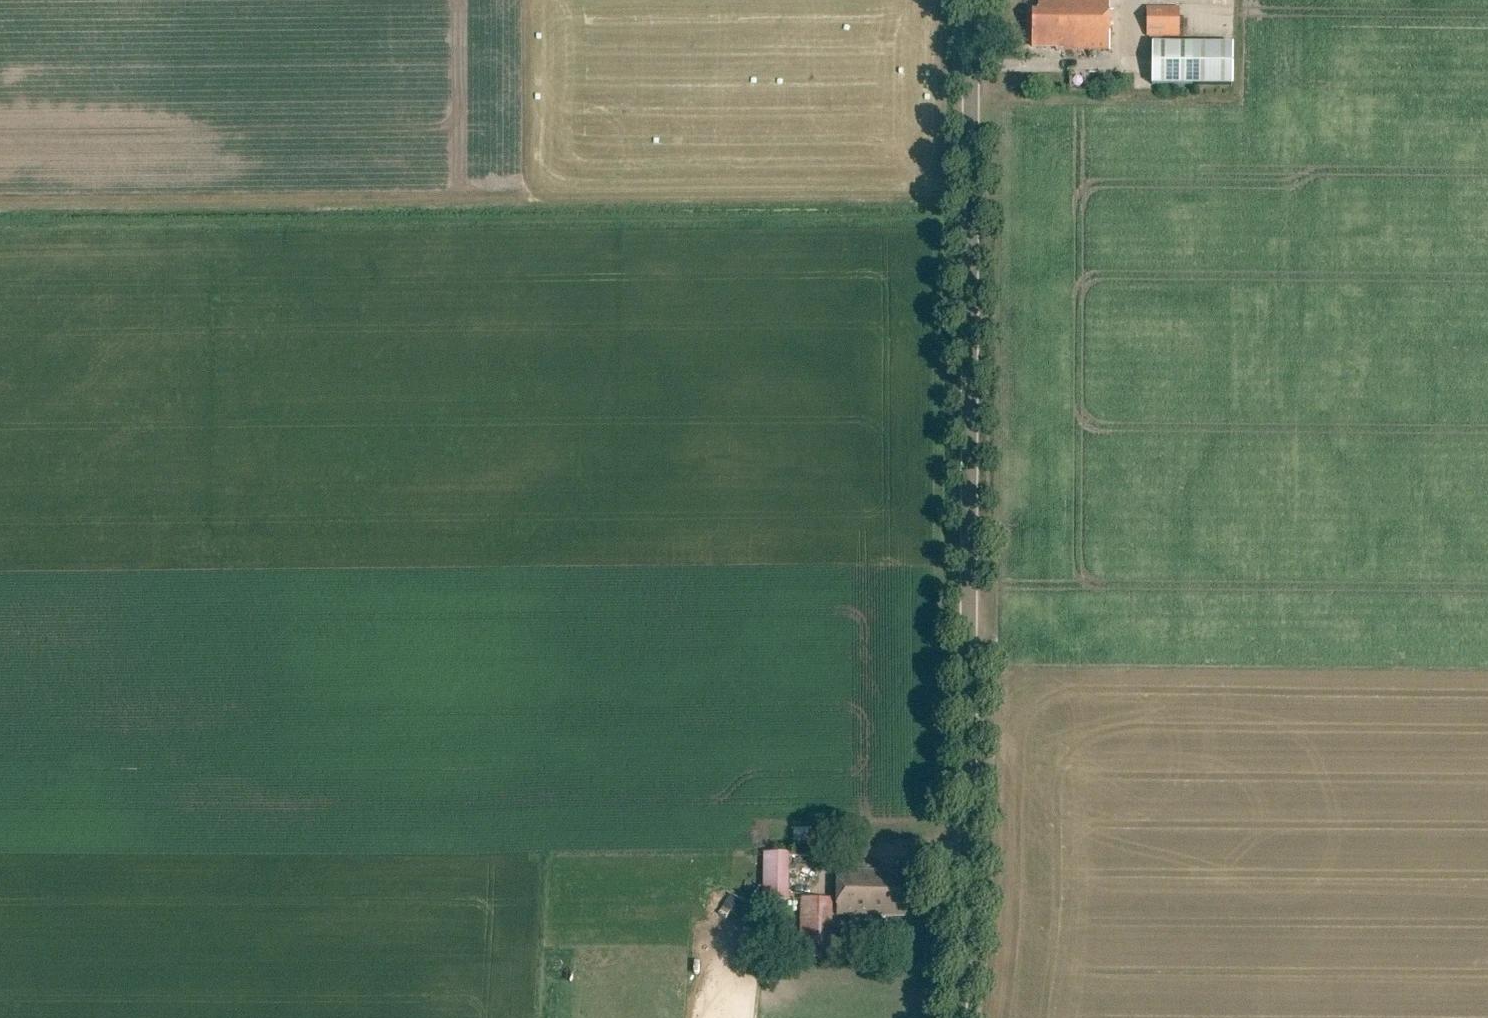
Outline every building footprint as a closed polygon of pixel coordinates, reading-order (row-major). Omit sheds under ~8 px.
[(1109,51),(1109,0),(1039,0),(1039,14),(1032,14),(1032,48),(1057,48),(1057,50),(1109,51)] [(1147,38),(1181,38),(1181,36),(1189,35),(1189,7),(1147,8),(1147,38)] [(1233,87),(1234,46),(1153,45),(1152,86),(1233,87)] [(760,913),(786,913),(787,855),(761,854),(760,913)] [(901,873),(839,872),(838,916),(909,918),(910,886),(901,886),(901,873)] [(744,906),(731,897),(719,916),(726,921),(731,914),(737,918),(744,906)] [(802,899),(800,950),(831,950),(833,900),(802,899)]
